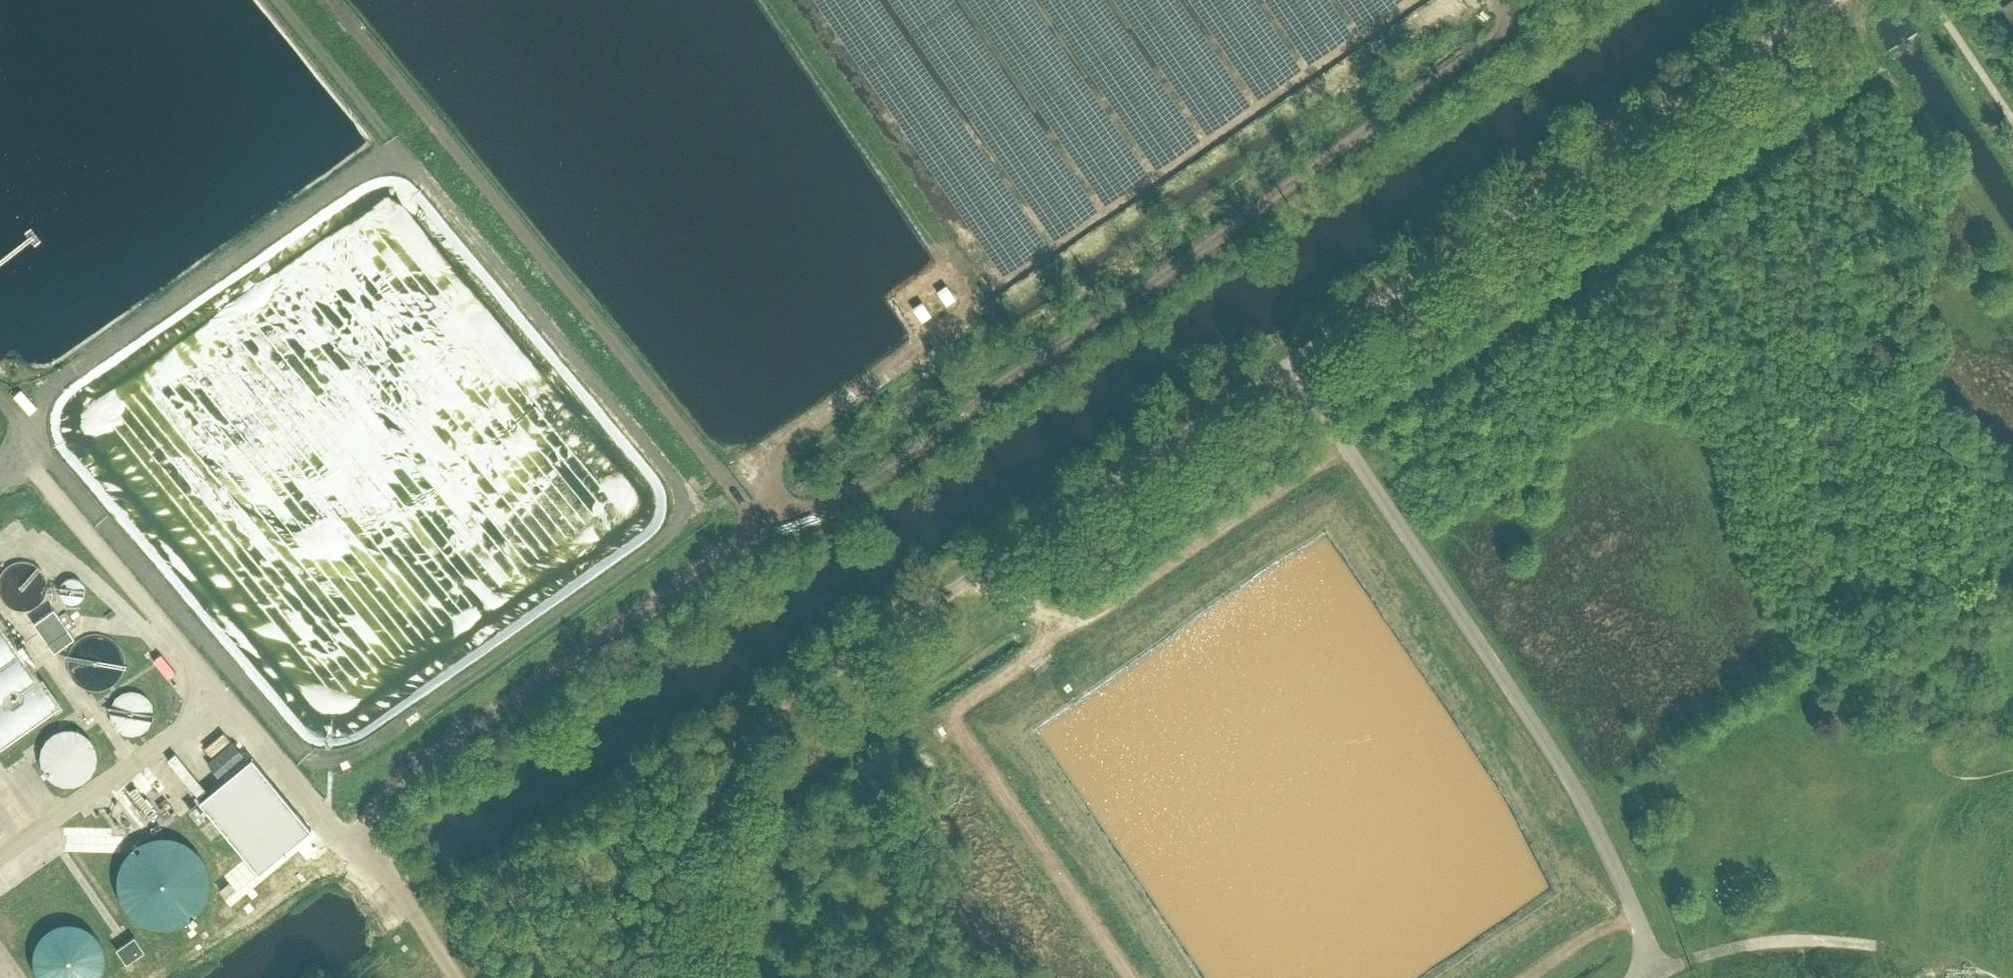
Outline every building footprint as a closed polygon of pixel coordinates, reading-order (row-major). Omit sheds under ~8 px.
[(2003,6),(2012,21),(2012,0),(2011,0),(2003,6)] [(1,596),(4,601),(9,606),(14,609),(20,611),(27,611),(33,609),(39,606),(43,601),(46,596),(48,589),(48,583),(46,577),(43,571),(38,567),(33,564),(27,562),(20,562),(14,564),(8,567),(4,571),(1,577),(0,580),(0,593),(1,596)] [(87,591),(87,589),(87,588),(87,586),(86,584),(86,583),(84,581),(83,579),(81,578),(79,577),(76,575),(73,575),(72,575),(70,576),(68,577),(66,578),(64,579),(62,581),(61,583),(61,584),(60,586),(60,589),(60,590),(60,591),(61,593),(61,595),(62,597),(63,598),(64,598),(65,599),(67,601),(69,602),(71,602),(73,602),(76,602),(78,602),(79,601),(81,600),(83,598),(84,597),(86,595),(86,593),(87,591)] [(53,650),(74,636),(53,607),(33,622),(53,650)] [(58,706),(0,622),(0,746),(58,706)] [(96,689),(99,689),(102,688),(105,688),(107,687),(110,685),(112,684),(115,682),(117,680),(119,677),(120,675),(122,672),(123,669),(124,666),(124,663),(124,660),(124,657),(124,654),(123,652),(122,649),(120,646),(119,644),(117,641),(115,639),(112,637),(110,636),(107,634),(105,633),(102,632),(99,632),(96,632),(93,632),(90,632),(87,633),(84,634),(81,636),(79,637),(77,639),(74,641),(73,644),(71,646),(70,649),(68,652),(68,654),(67,657),(67,660),(67,663),(68,666),(68,669),(70,672),(71,675),(73,677),(74,680),(77,682),(79,684),(81,685),(84,687),(87,688),(90,688),(93,689),(96,689)] [(131,734),(139,732),(147,727),(151,719),(152,711),(152,703),(147,696),(139,691),(131,689),(121,691),(115,696),(110,704),(109,712),(111,720),(115,727),(123,732),(131,734)] [(73,784),(82,780),(90,774),(95,765),(97,756),(95,746),(90,737),(82,731),(73,727),(63,728),(53,731),(46,738),(41,746),(39,756),(41,765),(46,774),(54,781),(63,784),(73,784)] [(218,777),(243,756),(231,741),(205,762),(218,777)] [(197,796),(205,790),(174,753),(166,759),(197,796)] [(257,871),(309,828),(251,757),(200,800),(257,871)] [(198,818),(204,814),(196,804),(190,808),(198,818)] [(162,928),(166,928),(170,927),(174,927),(177,926),(181,924),(184,923),(188,921),(191,918),(194,916),(196,913),(199,910),(201,907),(203,904),(205,900),(206,897),(207,893),(208,889),(208,886),(209,882),(208,878),(208,874),(207,871),(206,867),(205,863),(203,860),(201,857),(199,853),(196,851),(194,848),(191,845),(188,843),(184,841),(181,839),(177,838),(174,837),(170,836),(166,836),(162,836),(158,836),(155,836),(151,837),(147,838),(144,839),(140,841),(137,843),(134,845),(131,848),(128,851),(126,853),(124,857),(122,860),(120,863),(119,867),(117,870),(117,874),(116,878),(116,882),(116,886),(117,889),(117,893),(119,897),(120,900),(122,904),(124,907),(126,910),(128,913),(131,916),(134,918),(137,921),(140,923),(144,924),(147,926),(151,927),(155,927),(158,928),(162,928)] [(99,976),(101,973),(102,970),(103,967),(104,964),(104,961),(104,957),(104,954),(104,951),(103,947),(102,944),(101,941),(99,938),(97,936),(95,933),(93,931),(90,929),(87,927),(84,925),(81,924),(78,923),(75,922),(72,921),(68,921),(65,921),(62,922),(59,923),(55,924),(52,925),(50,927),(47,929),(44,931),(42,933),(40,936),(38,938),(36,941),(35,944),(34,947),(33,951),(33,954),(33,957),(33,961),(33,964),(34,967),(35,970),(36,973),(38,976),(39,977),(98,977),(99,976)] [(126,962),(143,950),(133,936),(115,948),(126,962)]
